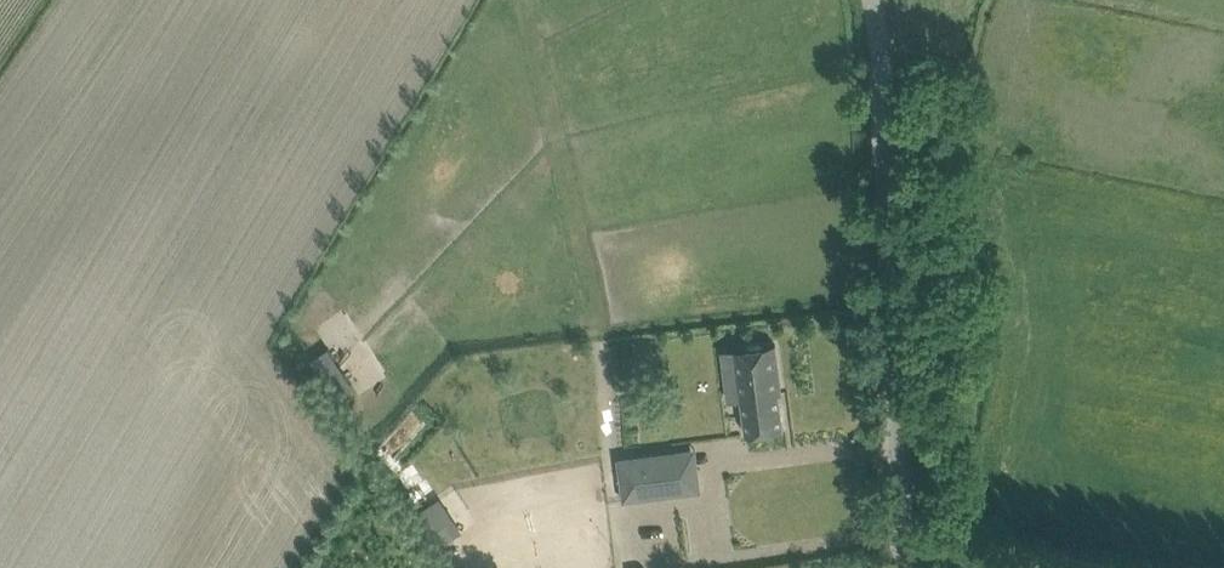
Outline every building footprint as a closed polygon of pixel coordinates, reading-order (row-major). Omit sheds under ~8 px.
[(782,392),(775,343),(735,348),(746,434),(784,429),(779,392),(782,392)] [(674,451),(619,458),(624,499),(679,492),(674,451)]
